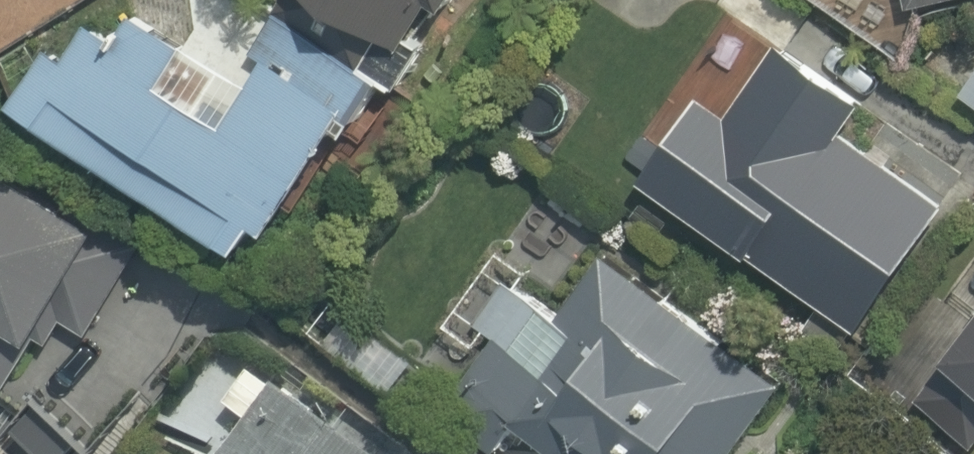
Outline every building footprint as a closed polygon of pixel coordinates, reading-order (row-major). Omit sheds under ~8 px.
[(399,90),(410,72),(378,53),(291,0),(274,0),(247,45),(173,0),(134,0),(110,40),(66,14),(11,105),(244,244),(261,216),(275,224),(342,113),(357,122),(383,80),(399,90)] [(407,49),(436,0),(324,0),(407,49)] [(696,90),(638,172),(860,330),(950,203),(848,131),(896,62),(810,1),(809,0),(722,0),(715,9),(774,51),(729,114),(696,90)] [(901,9),(943,0),(899,0),(901,9)] [(964,92),(973,98),(973,77),(964,92)] [(88,341),(144,249),(0,162),(0,398),(15,406),(63,326),(88,341)] [(494,335),(462,381),(442,410),(501,450),(520,421),(553,444),(546,453),(730,453),(784,374),(602,250),(562,309),(580,321),(546,371),(494,335)] [(914,402),(973,444),(973,317),(914,402)] [(278,393),(232,453),(362,453),(278,393)]
